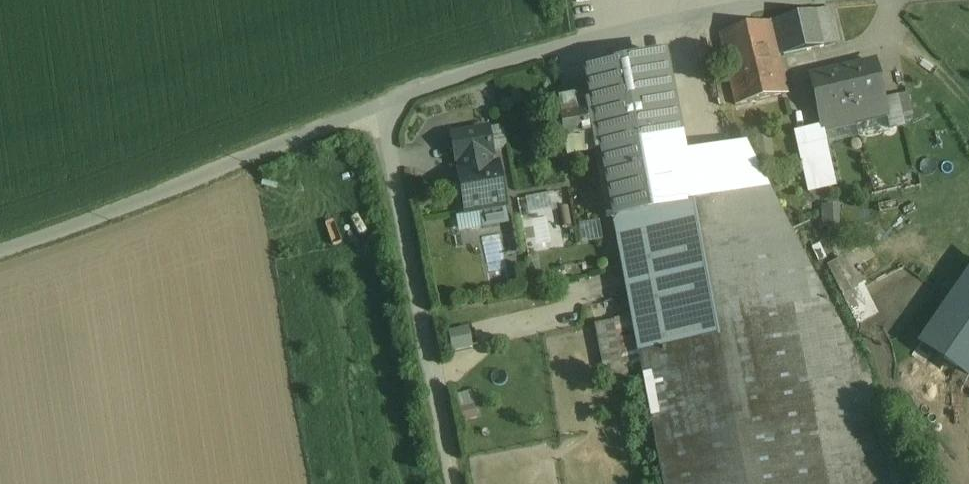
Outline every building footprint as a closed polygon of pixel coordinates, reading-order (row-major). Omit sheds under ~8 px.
[(771,20),(779,56),(840,42),(832,6),(771,20)] [(771,20),(719,32),(736,104),(788,92),(779,56),(771,20)] [(603,70),(609,95),(665,83),(661,58),(603,70)] [(874,63),(844,70),(855,120),(886,113),(881,93),(874,63)] [(824,127),(855,120),(844,70),(812,77),(824,127)] [(609,95),(558,106),(566,152),(599,145),(674,130),(665,83),(609,95)] [(910,87),(881,93),(886,113),(888,121),(916,114),(910,87)] [(674,130),(599,145),(613,219),(689,205),(679,157),(674,130)] [(488,131),(452,137),(457,161),(460,160),(487,155),(492,154),(488,131)] [(679,157),(689,205),(613,219),(663,483),(890,483),(869,373),(867,375),(745,144),(679,157)] [(487,155),(460,160),(463,172),(459,173),(466,213),(505,206),(498,165),(490,167),(487,155)] [(527,196),(531,215),(559,209),(555,190),(527,196)] [(905,196),(879,200),(881,216),(907,213),(905,196)] [(583,221),(584,240),(604,239),(603,220),(583,221)] [(519,266),(516,230),(505,231),(507,267),(519,266)] [(503,233),(485,235),(489,271),(507,269),(503,233)] [(920,339),(968,371),(968,266),(920,339)] [(448,330),(453,351),(474,347),(469,325),(448,330)] [(473,389),(460,393),(468,419),(481,415),(473,389)]
